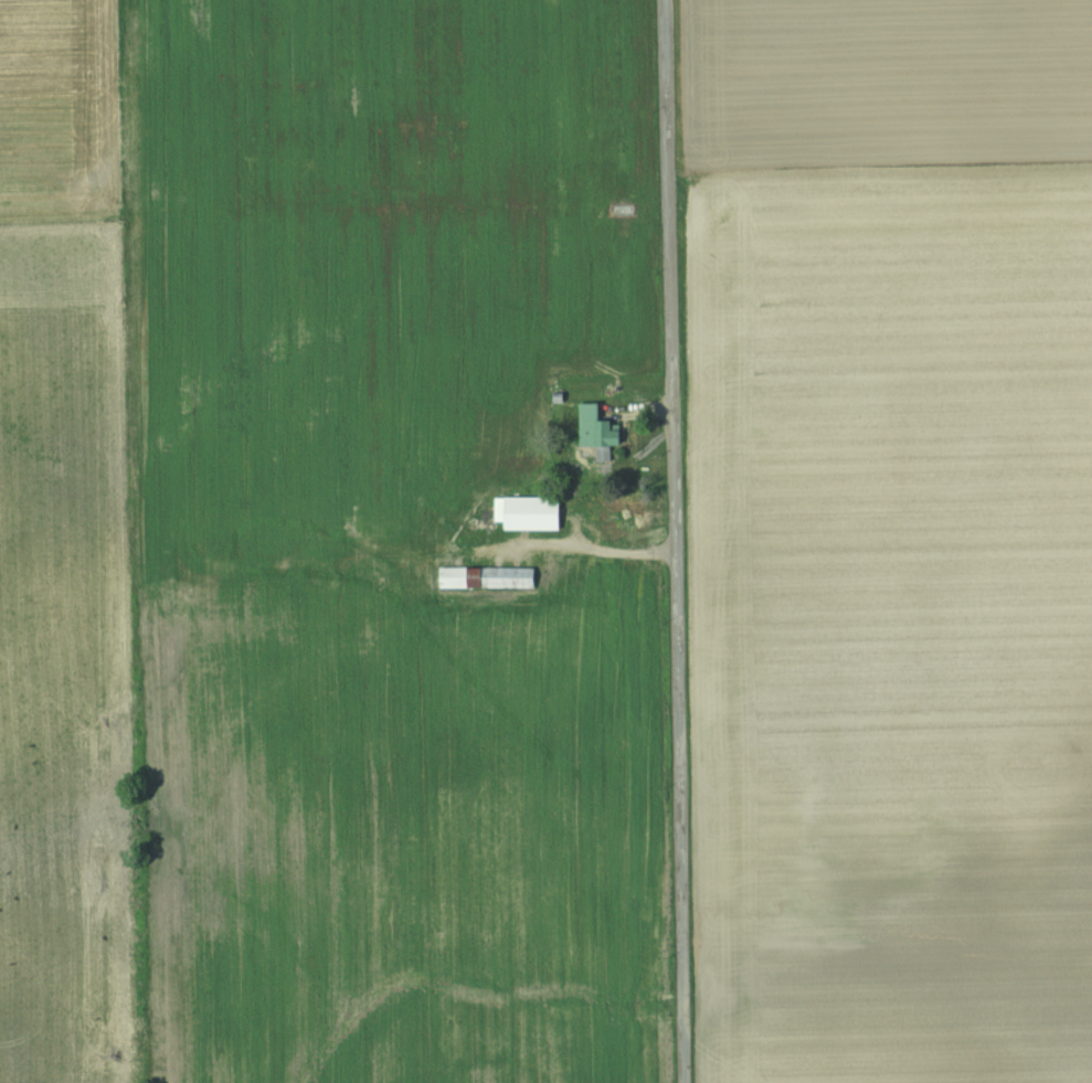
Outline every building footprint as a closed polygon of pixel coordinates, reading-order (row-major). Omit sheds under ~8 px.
[(580,445),(623,446),(623,421),(602,421),(602,403),(581,403),(580,445)] [(505,530),(562,530),(562,497),(497,497),(497,519),(505,519),(505,530)] [(536,568),(440,568),(440,588),(536,588),(536,568)]
